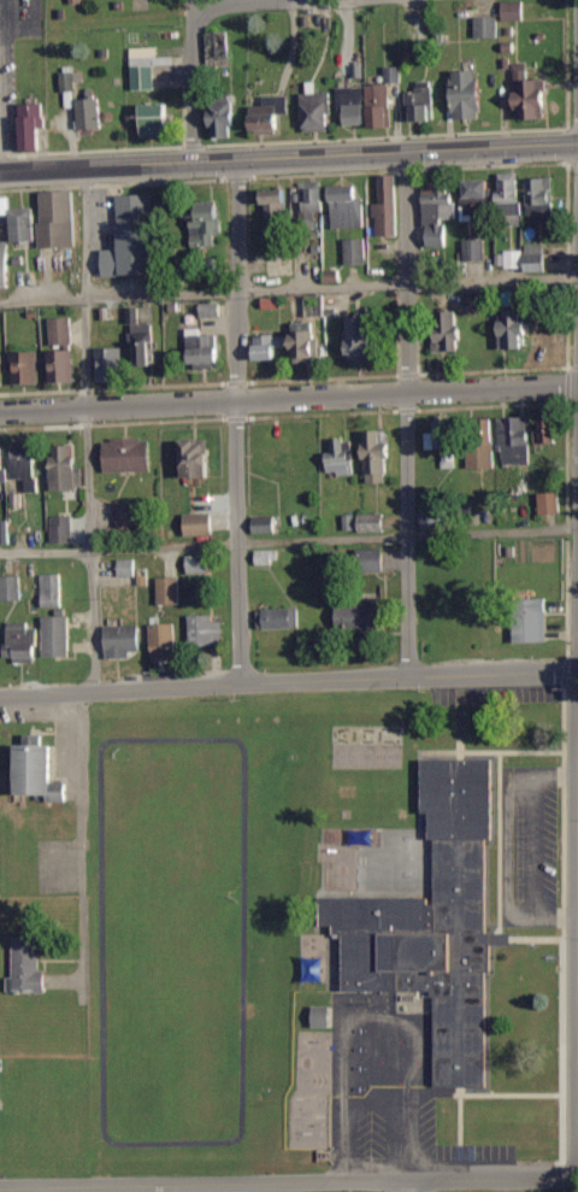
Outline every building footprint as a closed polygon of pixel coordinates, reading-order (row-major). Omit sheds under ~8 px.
[(503,20),(525,19),(525,1),(502,1),(503,20)] [(475,16),(475,36),(497,37),(498,16),(475,16)] [(207,32),(208,64),(228,63),(227,31),(207,32)] [(155,89),(155,65),(175,64),(174,56),(158,56),(158,47),(131,48),(132,89),(155,89)] [(484,118),(482,69),(455,70),(456,119),(484,118)] [(548,106),(547,77),(530,78),(530,70),(515,70),(516,108),(524,107),(524,119),(542,119),(541,106),(548,106)] [(75,91),(75,71),(60,71),(61,91),(75,91)] [(407,92),(408,121),(434,120),(433,83),(419,84),(420,92),(407,92)] [(391,84),(370,85),(372,127),(393,127),(391,84)] [(341,125),(367,124),(366,87),(340,88),(341,125)] [(332,129),(331,93),(303,93),(304,130),(332,129)] [(262,96),(262,104),(255,104),(256,131),(283,131),(282,112),(288,112),(288,95),(262,96)] [(79,98),(80,128),(103,128),(102,98),(79,98)] [(237,125),(237,101),(211,101),(211,137),(232,137),(232,125),(237,125)] [(22,150),(44,150),(43,127),(47,127),(46,102),(21,103),(22,150)] [(141,103),(142,137),(171,136),(170,103),(141,103)] [(378,235),(399,235),(398,174),(379,175),(380,203),(373,203),(374,216),(378,216),(378,235)] [(553,177),(528,177),(529,222),(554,222),(553,177)] [(493,179),(468,179),(469,195),(461,195),(462,221),(473,220),(473,214),(493,213),(493,179)] [(522,179),(498,180),(499,214),(523,213),(522,179)] [(449,247),(450,231),(444,230),(445,218),(453,218),(455,181),(438,180),(438,190),(427,190),(425,246),(449,247)] [(365,227),(364,197),(359,197),(359,185),(332,185),(333,228),(365,227)] [(325,212),(324,187),(302,187),(303,212),(325,212)] [(267,188),(268,229),(290,228),(289,188),(267,188)] [(41,248),(76,247),(75,190),(40,191),(41,248)] [(154,216),(153,194),(119,195),(119,217),(154,216)] [(34,208),(9,208),(9,197),(0,197),(0,214),(10,214),(11,241),(35,241),(34,208)] [(223,233),(223,205),(202,204),(202,220),(194,219),(193,245),(215,246),(216,232),(223,233)] [(120,224),(120,249),(103,250),(104,275),(153,273),(152,223),(120,224)] [(367,264),(366,238),(344,238),(345,264),(367,264)] [(484,239),(464,240),(464,260),(485,260),(484,239)] [(0,288),(11,287),(10,242),(0,242),(0,300),(0,288)] [(546,244),(524,245),(525,271),(547,270),(546,244)] [(154,363),(153,323),(140,323),(139,307),(129,308),(130,344),(136,344),(136,364),(154,363)] [(437,351),(462,350),(461,331),(458,331),(458,310),(436,311),(437,351)] [(523,348),(522,336),(529,335),(528,319),(521,319),(521,310),(499,311),(500,349),(523,348)] [(375,316),(351,317),(352,362),(376,361),(375,316)] [(48,350),(49,382),(75,381),(73,317),(51,318),(52,350),(48,350)] [(559,320),(534,321),(535,347),(560,346),(559,320)] [(201,334),(201,329),(189,329),(190,367),(223,366),(223,346),(218,347),(218,334),(201,334)] [(319,329),(294,330),(295,362),(320,361),(319,329)] [(255,359),(278,359),(278,347),(286,347),(286,335),(254,335),(255,359)] [(97,348),(99,380),(125,379),(124,347),(97,348)] [(12,351),(13,384),(39,383),(38,351),(12,351)] [(499,418),(501,465),(532,464),(530,416),(499,418)] [(541,431),(534,431),(534,443),(555,443),(555,416),(541,416),(541,431)] [(426,432),(427,449),(442,449),(443,467),(454,467),(452,421),(435,421),(435,432),(426,432)] [(390,481),(388,430),(366,430),(368,482),(390,481)] [(153,470),(152,438),(105,439),(106,472),(153,470)] [(185,477),(212,476),(211,439),(185,440),(185,477)] [(328,474),(354,473),(353,439),(332,439),(333,452),(327,452),(328,474)] [(494,442),(467,443),(469,468),(495,467),(494,442)] [(26,492),(40,492),(38,444),(14,445),(15,479),(26,478),(26,492)] [(53,445),(54,489),(85,489),(85,471),(79,471),(79,444),(53,445)] [(540,514),(561,513),(560,492),(539,493),(540,514)] [(423,529),(446,528),(445,508),(422,509),(423,529)] [(214,534),(213,512),(185,514),(186,535),(214,534)] [(386,532),(387,515),(359,514),(359,531),(386,532)] [(51,516),(51,543),(73,542),(73,516),(51,516)] [(277,533),(277,516),(253,517),(253,533),(277,533)] [(385,571),(384,548),(360,549),(361,571),(385,571)] [(256,550),(256,565),(277,564),(276,550),(256,550)] [(188,573),(210,573),(210,555),(189,555),(188,573)] [(40,574),(41,607),(62,607),(62,574),(40,574)] [(0,576),(0,600),(23,599),(22,575),(0,576)] [(158,577),(158,604),(180,604),(180,577),(158,577)] [(549,600),(515,600),(516,642),(550,642),(549,600)] [(382,602),(337,603),(337,630),(383,629),(382,602)] [(298,607),(264,608),(264,628),(298,628),(298,607)] [(213,622),(213,614),(189,615),(191,647),(222,646),(221,622),(213,622)] [(44,657),(71,656),(70,616),(42,617),(44,657)] [(15,662),(38,662),(38,628),(29,628),(28,622),(8,622),(9,645),(4,645),(4,657),(15,656),(15,662)] [(152,659),(178,658),(177,623),(151,624),(152,659)] [(107,658),(131,657),(131,651),(141,650),(141,624),(106,626),(107,658)] [(15,794),(37,794),(37,801),(69,802),(69,783),(55,783),(55,745),(16,744),(15,794)] [(421,759),(490,759),(490,840),(485,840),(486,934),(489,934),(489,976),(484,976),(484,1088),(432,1088),(432,991),(343,991),(343,933),(334,933),(334,926),(322,926),(322,899),(427,899),(427,904),(434,904),(434,842),(427,842),(427,816),(421,816),(421,759)] [(14,977),(8,977),(8,993),(47,992),(47,970),(39,970),(39,937),(14,937),(14,977)] [(331,1028),(332,1007),(313,1006),(313,1027),(331,1028)]
